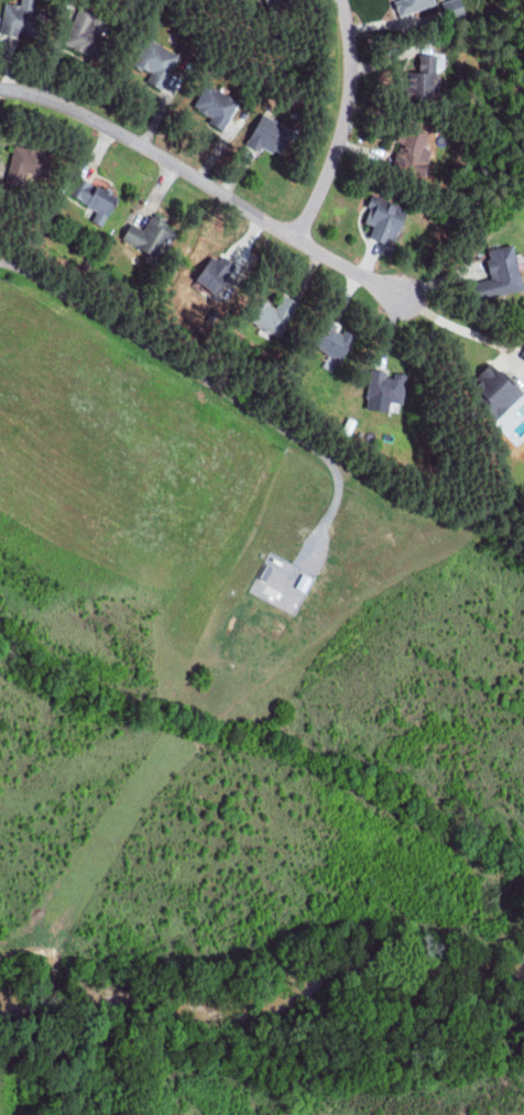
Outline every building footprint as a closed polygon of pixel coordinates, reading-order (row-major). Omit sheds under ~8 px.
[(0,32),(40,38),(45,8),(34,7),(35,0),(22,0),(21,5),(5,3),(0,32)] [(435,0),(398,0),(394,1),(399,16),(436,3),(435,0)] [(95,18),(96,8),(78,6),(74,41),(103,44),(106,19),(95,18)] [(148,70),(144,80),(163,89),(179,54),(154,42),(142,68),(148,70)] [(412,96),(434,97),(436,47),(414,47),(412,96)] [(239,98),(202,85),(193,109),(211,115),(209,121),(228,128),(239,98)] [(283,154),(294,129),(264,116),(253,141),(283,154)] [(98,210),(92,220),(103,227),(118,201),(113,199),(116,194),(83,175),(71,195),(98,210)] [(408,209),(375,194),(363,221),(374,225),(369,235),(393,245),(408,209)] [(122,240),(156,256),(169,230),(160,226),(163,220),(151,215),(144,229),(130,223),(122,240)] [(488,249),(495,292),(523,287),(516,244),(488,249)] [(239,267),(216,260),(209,285),(232,292),(239,267)] [(261,329),(285,336),(296,299),(282,294),(278,308),(268,305),(261,329)] [(319,349),(343,362),(356,337),(332,324),(319,349)] [(500,412),(522,398),(497,361),(476,376),(500,412)] [(403,403),(407,374),(391,372),(391,371),(372,369),(366,408),(387,411),(389,401),(403,403)] [(286,598),(281,608),(293,614),(311,577),(303,573),(290,600),(286,598)]
